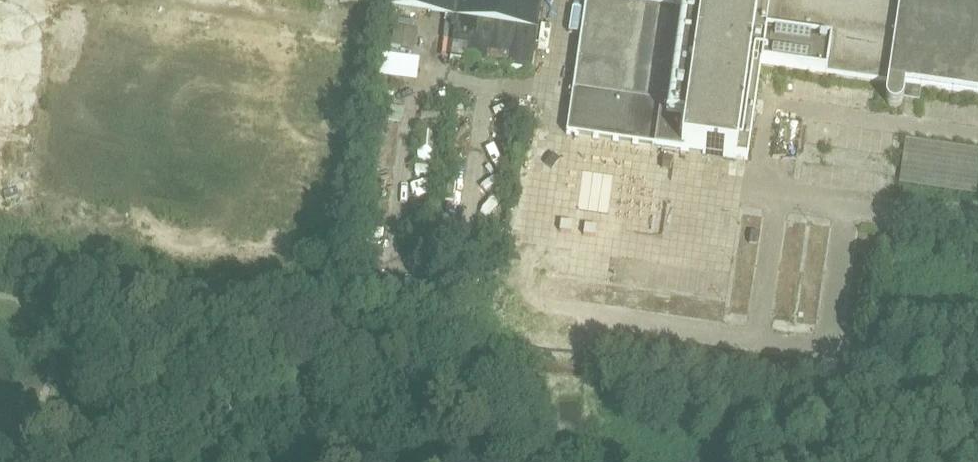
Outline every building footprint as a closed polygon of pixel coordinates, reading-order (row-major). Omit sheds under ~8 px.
[(370,6),(391,9),(456,18),(450,62),(527,72),(533,72),(532,78),(533,79),(540,31),(545,0),(371,0),(370,6)] [(893,107),(897,107),(899,105),(902,103),(902,99),(905,86),(920,89),(977,97),(977,0),(586,0),(567,135),(748,161),(762,66),(888,84),(886,96),(885,100),(887,104),(890,106),(893,107)]
